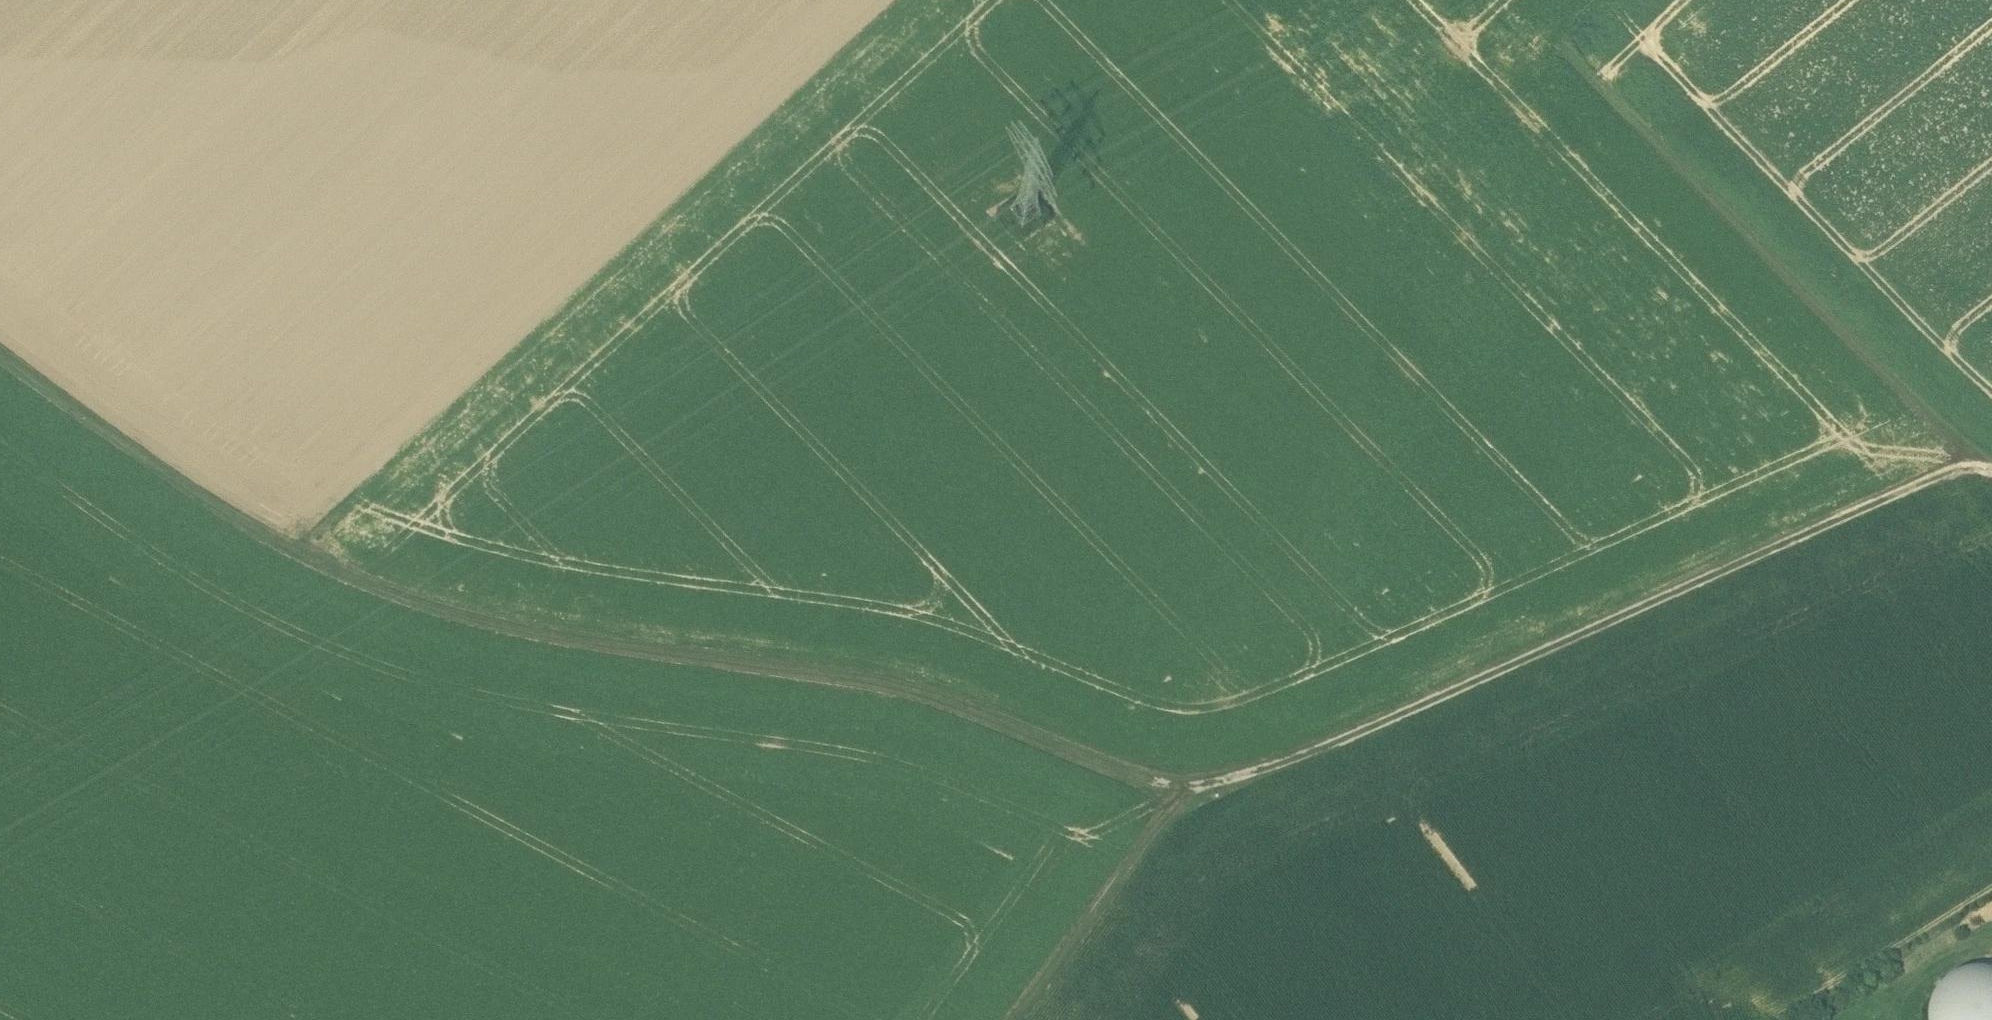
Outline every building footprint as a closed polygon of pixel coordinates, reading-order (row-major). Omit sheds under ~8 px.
[(1980,970),(1961,974),(1944,985),(1933,1002),(1930,1019),(1991,1019),(1991,972),(1980,970)]
